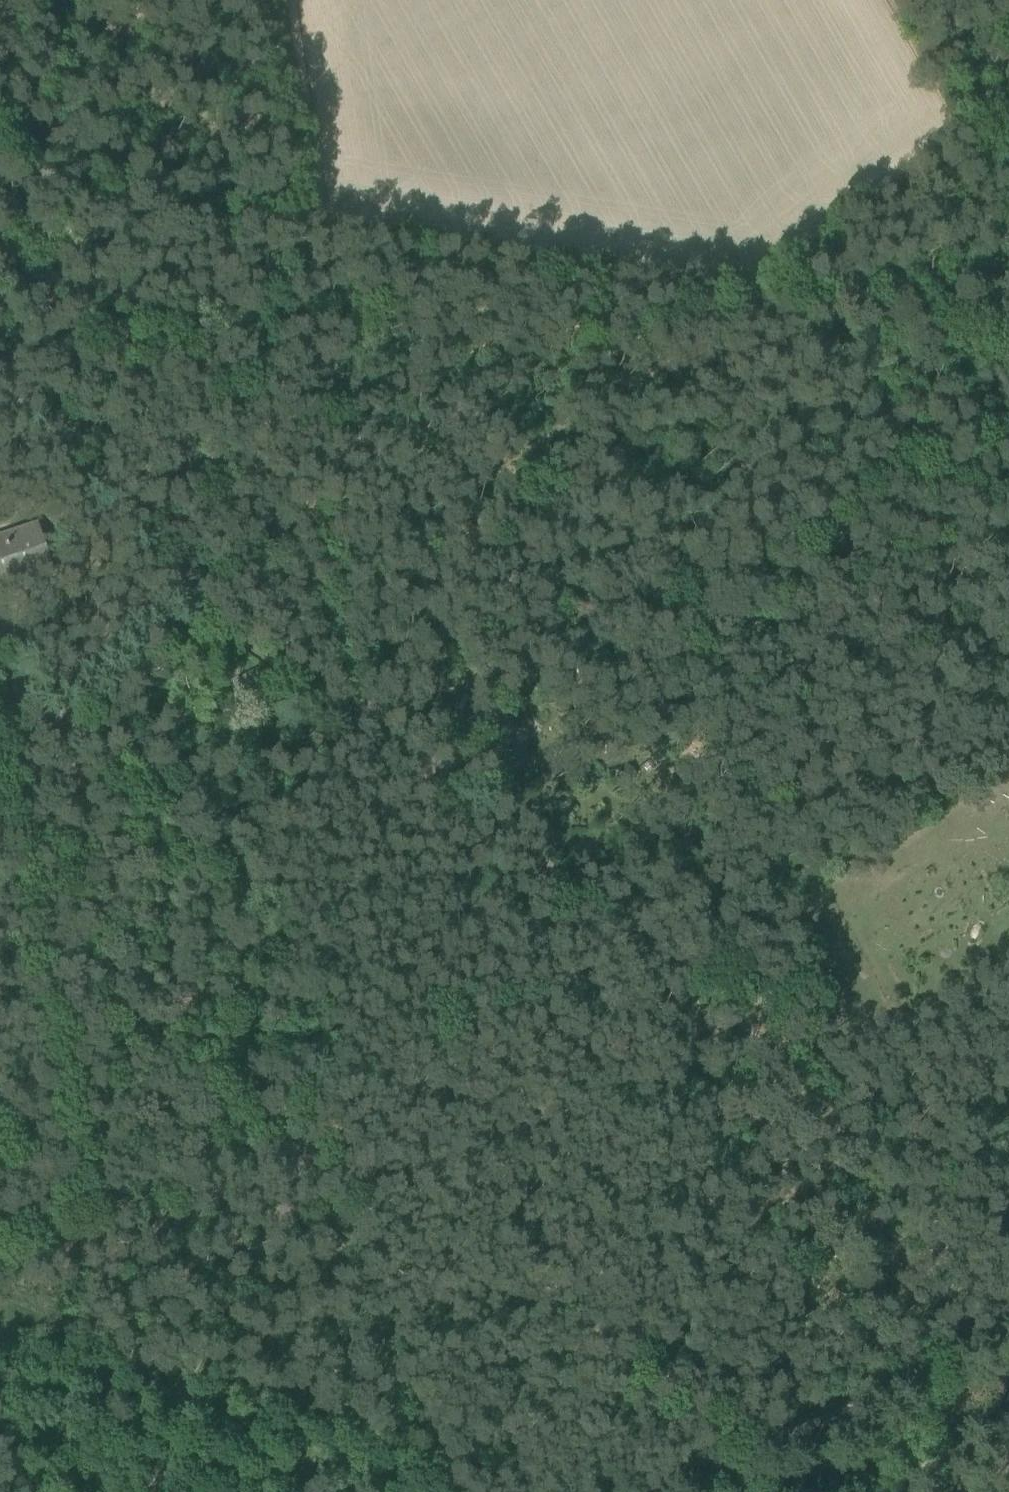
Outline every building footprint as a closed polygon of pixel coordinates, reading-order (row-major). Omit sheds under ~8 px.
[(25,581),(29,591),(48,584),(38,555),(43,553),(40,543),(35,545),(28,525),(0,535),(0,589),(25,581)]
